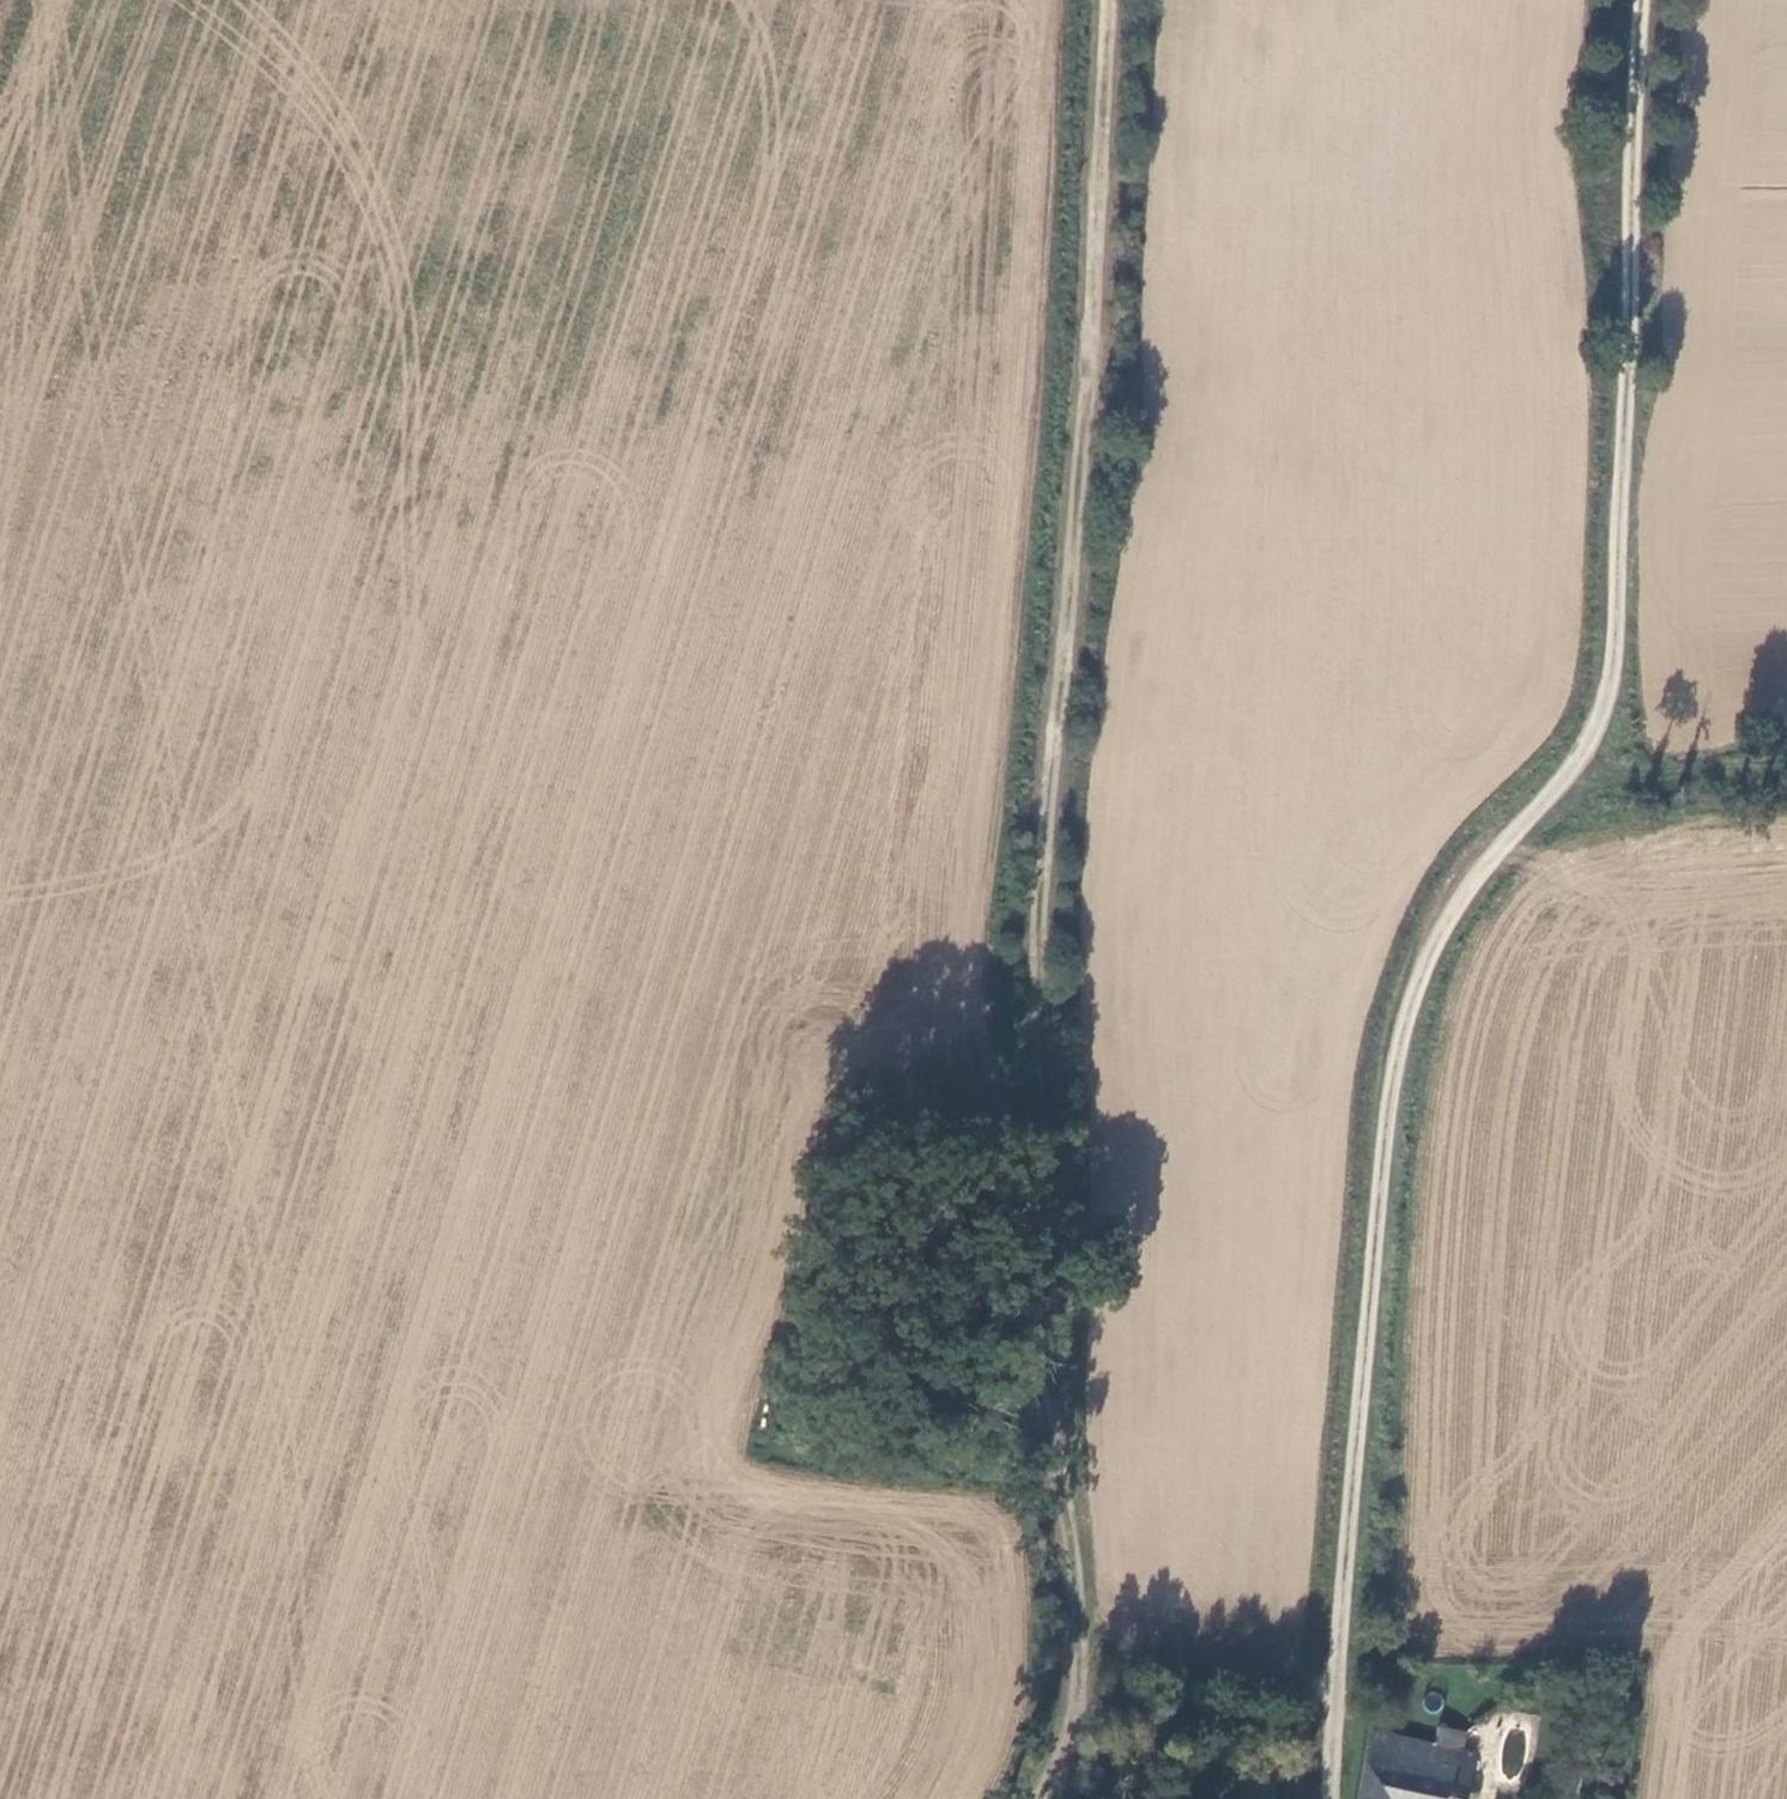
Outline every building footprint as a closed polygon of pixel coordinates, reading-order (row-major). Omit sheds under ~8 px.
[(1426,1734),(1423,1750),(1449,1755),(1452,1738),(1426,1734)] [(1449,1755),(1423,1750),(1360,1739),(1350,1798),(1456,1798),(1456,1794),(1443,1792),(1449,1755)]
